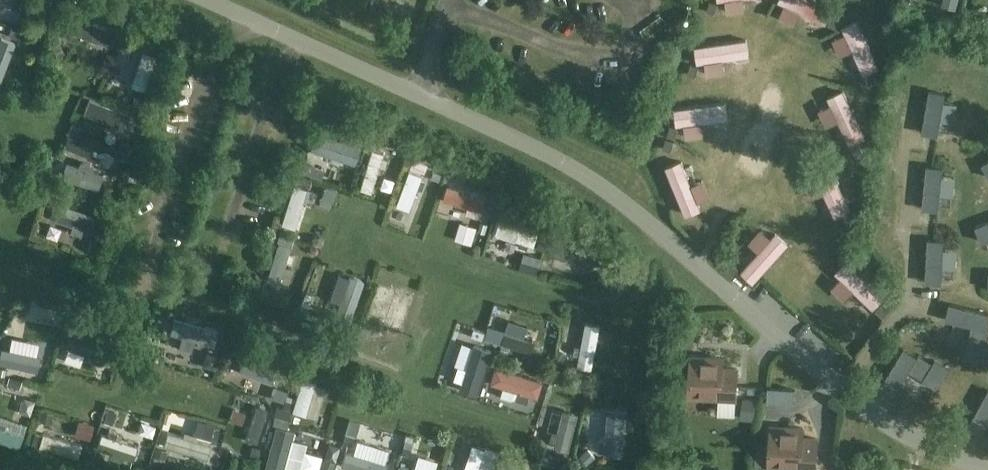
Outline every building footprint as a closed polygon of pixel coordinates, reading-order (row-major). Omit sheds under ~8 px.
[(20,6),(29,9),(32,0),(22,0),(20,6)] [(775,2),(826,22),(834,2),(828,0),(776,0),(775,2)] [(956,10),(959,0),(944,0),(942,6),(956,10)] [(709,3),(705,13),(713,15),(717,6),(709,3)] [(857,71),(875,65),(859,15),(841,21),(857,71)] [(116,29),(74,17),(70,33),(111,45),(116,29)] [(830,17),(827,25),(836,29),(839,21),(830,17)] [(12,28),(9,37),(17,40),(23,42),(26,34),(20,32),(20,31),(12,28)] [(694,62),(749,53),(746,34),(691,44),(694,62)] [(0,39),(0,78),(1,78),(12,44),(0,39)] [(60,43),(52,48),(57,59),(65,55),(60,43)] [(141,53),(132,86),(145,90),(154,57),(141,53)] [(689,66),(686,75),(694,78),(697,69),(689,66)] [(132,85),(134,72),(119,69),(117,82),(132,85)] [(871,74),(863,77),(867,87),(875,83),(871,74)] [(845,85),(827,92),(844,142),(863,135),(845,85)] [(923,136),(940,138),(945,94),(929,92),(923,136)] [(134,97),(131,108),(140,110),(143,99),(134,97)] [(726,99),(670,105),(672,122),(728,116),(726,99)] [(127,112),(87,101),(83,115),(123,126),(127,112)] [(668,128),(665,138),(674,140),(677,131),(668,128)] [(369,135),(366,142),(378,146),(381,138),(369,135)] [(360,148),(318,136),(313,151),(355,163),(360,148)] [(68,137),(64,149),(79,155),(83,142),(68,137)] [(664,141),(661,150),(670,153),(673,144),(664,141)] [(121,144),(118,153),(125,155),(128,146),(121,144)] [(858,145),(850,149),(854,157),(862,154),(858,145)] [(384,155),(370,151),(360,186),(373,190),(384,155)] [(831,214),(849,208),(833,158),(815,164),(831,214)] [(412,160),(410,168),(423,173),(426,164),(412,160)] [(102,175),(67,165),(63,179),(98,189),(102,175)] [(297,165),(295,173),(306,177),(309,169),(297,165)] [(922,209),(939,210),(942,168),(925,167),(922,209)] [(52,172),(51,176),(53,179),(58,180),(61,171),(55,169),(52,172)] [(420,176),(407,172),(396,208),(409,212),(420,176)] [(295,176),(292,183),(307,188),(309,180),(295,176)] [(334,212),(343,192),(325,184),(316,204),(334,212)] [(485,197),(447,186),(442,202),(480,214),(485,197)] [(282,224),(296,228),(307,192),(293,188),(282,224)] [(490,199),(485,213),(494,216),(498,201),(490,199)] [(53,203),(47,217),(88,232),(93,217),(53,203)] [(97,212),(94,221),(102,224),(105,214),(97,212)] [(464,218),(457,234),(473,241),(480,225),(464,218)] [(843,219),(836,223),(840,232),(847,228),(843,219)] [(537,233),(497,221),(493,235),(533,247),(537,233)] [(982,240),(987,238),(987,221),(977,225),(982,240)] [(778,229),(737,267),(751,282),(792,243),(778,229)] [(278,234),(276,242),(291,246),(293,239),(278,234)] [(542,234),(536,250),(544,252),(549,237),(542,234)] [(926,287),(943,287),(945,240),(927,239),(926,287)] [(598,252),(557,241),(553,257),(593,268),(598,252)] [(266,280),(278,284),(288,250),(276,246),(266,280)] [(856,291),(869,277),(846,255),(833,268),(856,291)] [(604,257),(601,268),(610,270),(613,259),(604,257)] [(530,258),(526,273),(535,276),(539,260),(530,258)] [(730,265),(724,271),(731,277),(737,271),(730,265)] [(338,313),(351,317),(362,280),(349,276),(338,313)] [(384,301),(388,286),(375,283),(371,298),(384,301)] [(396,287),(386,319),(401,323),(411,291),(396,287)] [(305,294),(302,301),(309,304),(312,297),(305,294)] [(307,310),(309,304),(302,301),(300,307),(307,310)] [(949,305),(945,321),(987,331),(987,313),(949,305)] [(881,307),(875,313),(882,320),(888,314),(881,307)] [(218,332),(174,320),(170,334),(214,346),(218,332)] [(389,322),(386,330),(399,333),(401,325),(389,322)] [(600,326),(586,324),(578,368),(592,371),(600,326)] [(473,330),(471,337),(482,341),(484,334),(473,330)] [(535,341),(503,332),(499,347),(531,356),(535,341)] [(107,346),(71,334),(66,349),(103,361),(107,346)] [(474,345),(460,388),(475,393),(489,350),(474,345)] [(245,349),(240,365),(281,379),(286,363),(245,349)] [(112,350),(109,359),(118,362),(121,353),(112,350)] [(558,350),(552,359),(560,364),(566,354),(558,350)] [(904,350),(880,385),(896,395),(919,360),(904,350)] [(0,358),(0,364),(37,371),(40,359),(1,351),(0,358)] [(525,357),(521,366),(532,372),(536,362),(525,357)] [(688,397),(706,398),(736,399),(737,369),(722,369),(723,358),(691,357),(688,397)] [(304,367),(302,374),(314,378),(316,371),(304,367)] [(543,380),(497,368),(491,387),(538,400),(543,380)] [(540,371),(537,378),(543,380),(548,382),(551,375),(540,371)] [(8,377),(6,384),(18,388),(20,381),(8,377)] [(316,382),(302,379),(293,414),(306,418),(316,382)] [(32,419),(36,404),(23,401),(25,390),(1,384),(0,389),(0,422),(14,425),(16,415),(32,419)] [(965,427),(980,437),(987,424),(987,391),(965,427)] [(756,402),(744,401),(741,421),(753,422),(756,402)] [(256,405),(245,440),(257,444),(269,409),(256,405)] [(276,406),(273,416),(287,420),(289,411),(281,408),(276,406)] [(124,409),(119,424),(144,433),(149,418),(124,409)] [(233,409),(230,421),(242,424),(245,412),(233,409)] [(623,410),(607,409),(605,456),(620,457),(623,410)] [(108,410),(104,422),(112,425),(116,413),(108,410)] [(41,411),(38,422),(49,424),(52,414),(41,411)] [(564,412),(556,450),(569,453),(577,415),(564,412)] [(78,417),(75,428),(95,433),(98,422),(78,417)] [(347,420),(344,433),(354,436),(358,423),(347,420)] [(0,427),(0,439),(19,445),(22,435),(0,427)] [(768,467),(798,468),(815,469),(817,439),(802,438),(803,428),(771,427),(768,467)] [(275,429),(264,469),(285,469),(294,434),(275,429)] [(167,432),(163,446),(205,458),(208,444),(167,432)] [(80,445),(42,434),(38,447),(77,458),(80,445)] [(138,446),(98,435),(94,448),(134,460),(138,446)] [(405,441),(401,453),(409,455),(412,443),(405,441)] [(487,447),(479,469),(492,469),(498,451),(487,447)] [(155,448),(152,457),(162,460),(165,451),(155,448)] [(251,449),(248,458),(258,461),(261,452),(251,449)] [(587,450),(579,457),(586,465),(594,458),(587,450)] [(339,466),(352,469),(387,469),(389,465),(344,451),(339,466)] [(411,467),(419,469),(432,469),(436,458),(416,452),(411,467)] [(319,469),(332,469),(334,464),(322,460),(319,469)]
